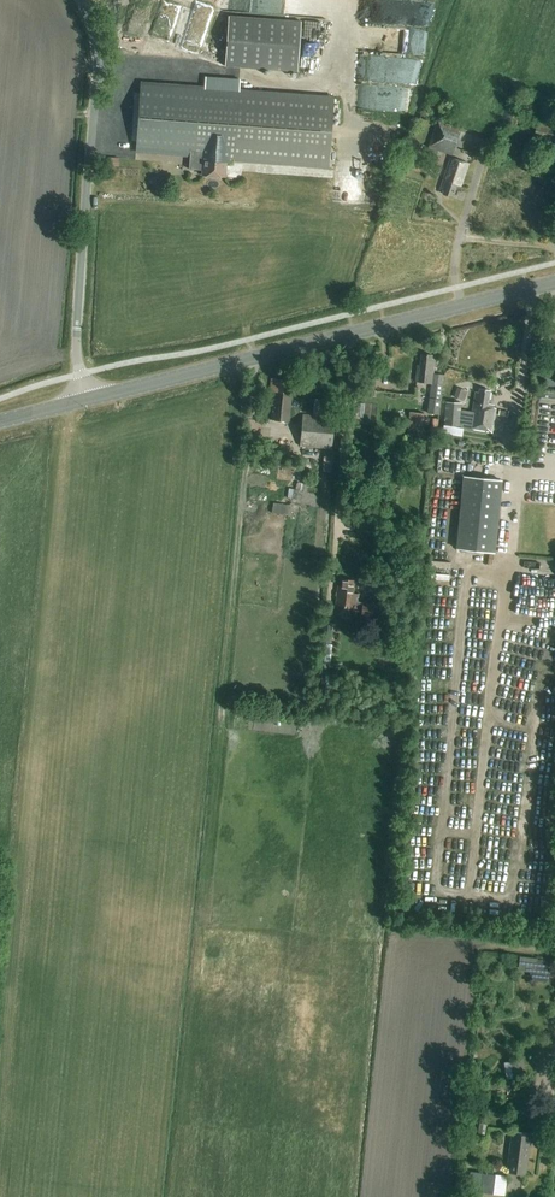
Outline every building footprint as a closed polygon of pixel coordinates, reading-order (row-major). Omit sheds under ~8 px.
[(414,24),(425,26),(429,3),(419,1),(414,24)] [(297,71),(299,23),(228,18),(224,65),(297,71)] [(211,37),(210,42),(223,45),(224,41),(211,37)] [(420,43),(428,47),(431,40),(423,37),(420,43)] [(205,77),(204,88),(141,84),(136,150),(190,154),(188,169),(202,170),(202,175),(225,177),(226,164),(230,164),(231,160),(234,160),(234,162),(327,169),(329,153),(333,98),(239,91),(240,79),(205,77)] [(509,104),(504,120),(519,124),(523,108),(509,104)] [(435,158),(438,151),(452,156),(461,129),(437,120),(428,147),(425,155),(435,158)] [(111,157),(111,165),(121,165),(121,157),(111,157)] [(461,187),(468,165),(450,158),(440,190),(444,191),(443,194),(452,197),(457,185),(461,187)] [(438,174),(440,168),(432,165),(430,171),(438,174)] [(167,177),(159,176),(157,192),(166,193),(167,177)] [(438,415),(443,385),(444,376),(433,374),(435,361),(431,360),(432,357),(422,355),(420,366),(417,366),(414,381),(431,384),(427,413),(438,415)] [(374,395),(376,371),(363,370),(361,394),(374,395)] [(290,422),(293,394),(288,393),(289,381),(271,379),(270,392),(274,393),(270,420),(290,422)] [(466,400),(470,390),(460,386),(456,396),(466,400)] [(472,413),(460,411),(461,403),(446,402),(444,425),(459,428),(479,432),(491,434),(496,408),(487,407),(490,391),(480,389),(479,393),(475,393),(472,413)] [(338,417),(339,402),(312,400),(311,415),(338,417)] [(421,433),(423,414),(408,412),(406,431),(421,433)] [(335,417),(311,415),(302,414),(300,447),(325,449),(332,450),(335,417)] [(332,450),(325,449),(323,473),(332,474),(334,450),(332,450)] [(495,553),(502,481),(464,477),(457,549),(495,553)] [(275,502),(274,512),(290,513),(291,503),(275,502)] [(363,602),(358,602),(359,595),(353,594),(355,581),(339,579),(335,610),(357,613),(357,612),(361,612),(361,617),(375,619),(377,603),(363,601),(363,602)] [(330,645),(332,625),(324,624),(322,644),(330,645)] [(329,669),(331,645),(330,645),(322,644),(319,668),(329,669)] [(537,959),(519,957),(517,970),(529,972),(533,980),(546,982),(553,973),(550,971),(546,961),(537,960),(537,959)] [(524,1060),(505,1063),(507,1079),(526,1076),(524,1060)] [(488,1121),(481,1120),(479,1135),(486,1136),(488,1121)] [(525,1175),(531,1134),(512,1132),(507,1172),(525,1175)] [(495,1175),(471,1172),(468,1196),(480,1196),(481,1194),(493,1195),(495,1175)]
